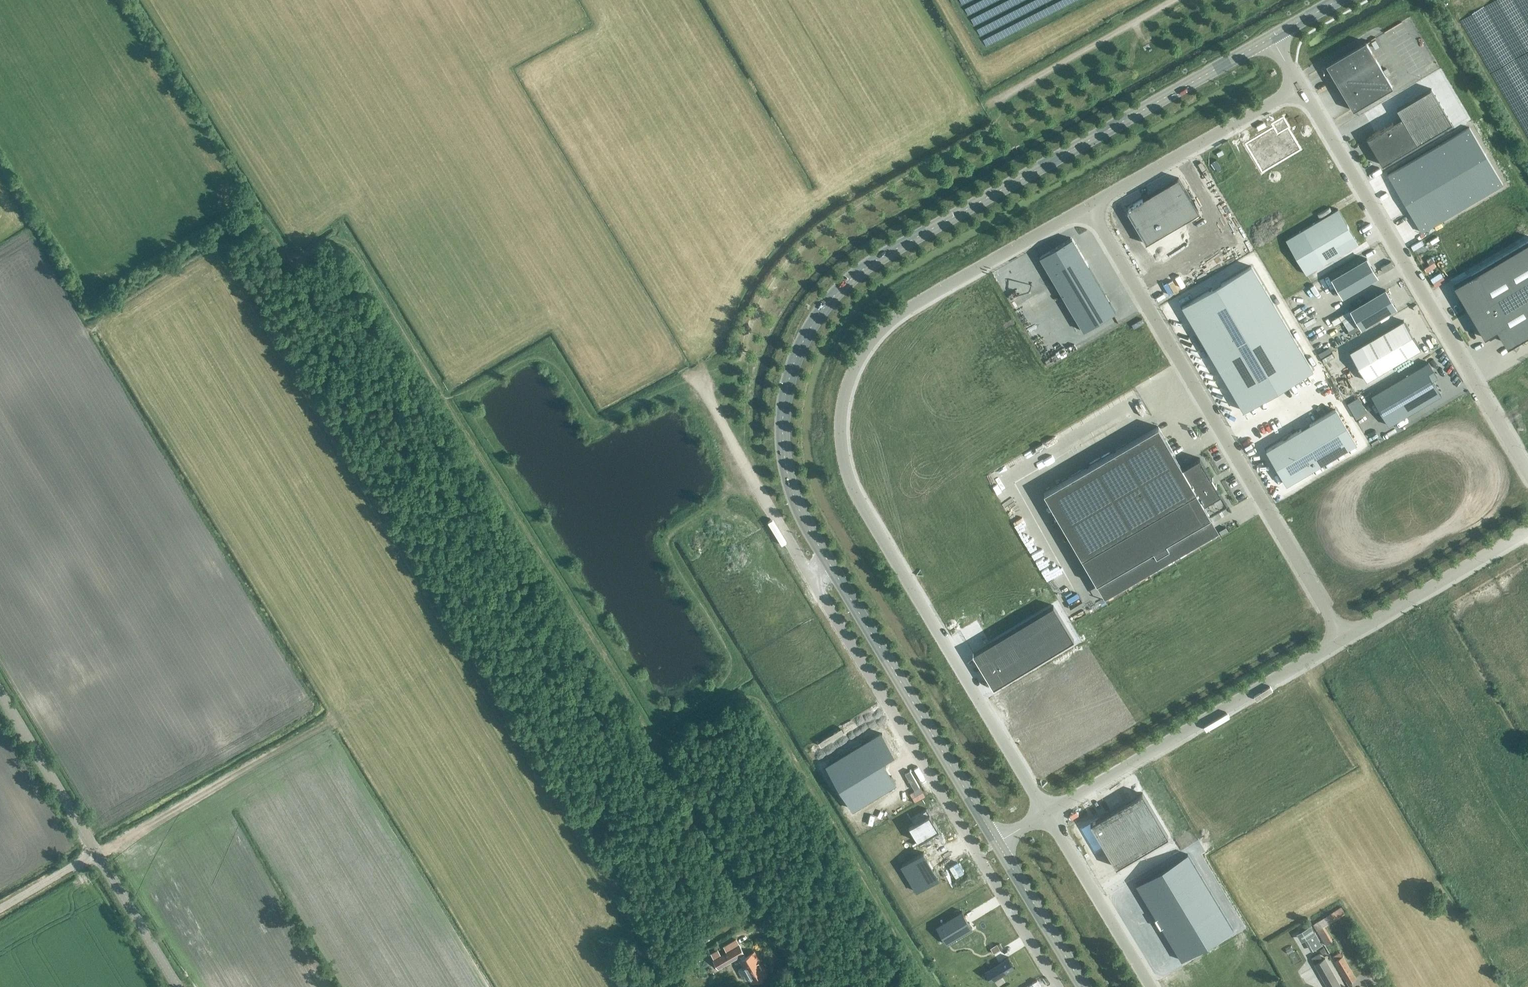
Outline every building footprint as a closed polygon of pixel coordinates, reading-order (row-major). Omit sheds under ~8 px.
[(1366,43),(1366,42),(1326,65),(1329,69),(1344,95),(1353,110),(1355,109),(1392,87),(1366,43)] [(1274,126),(1245,143),(1261,172),(1301,150),(1288,128),(1290,127),(1284,116),(1272,123),(1274,126)] [(1365,137),(1381,164),(1416,144),(1401,117),(1365,137)] [(1469,127),(1388,175),(1422,232),(1503,184),(1469,127)] [(1131,211),(1130,215),(1148,247),(1201,216),(1182,182),(1131,211)] [(1358,243),(1337,208),(1285,239),(1306,274),(1358,243)] [(1072,238),(1040,257),(1083,330),(1115,311),(1072,238)] [(1453,285),(1484,338),(1497,330),(1502,328),(1511,345),(1527,335),(1527,241),(1453,285)] [(1366,258),(1332,279),(1342,296),(1377,276),(1366,258)] [(1313,369),(1251,266),(1183,307),(1244,410),(1313,369)] [(1350,311),(1360,328),(1394,308),(1384,290),(1350,311)] [(1404,320),(1350,352),(1366,380),(1421,349),(1404,320)] [(1437,377),(1429,362),(1372,395),(1389,425),(1441,395),(1432,380),(1437,377)] [(1335,409),(1266,450),(1286,484),(1356,443),(1335,409)] [(1211,478),(1200,458),(1182,468),(1158,426),(1044,493),(1096,583),(1097,583),(1153,550),(1156,555),(1169,548),(1166,543),(1211,517),(1210,515),(1227,505),(1216,485),(1216,484),(1215,484),(1212,479),(1213,478),(1212,477),(1211,478)] [(1074,639),(1053,605),(984,646),(992,658),(980,665),(993,688),(1074,639)] [(866,742),(823,767),(848,811),(892,785),(878,763),(890,755),(878,735),(866,742)] [(1153,787),(1091,823),(1106,848),(1116,842),(1128,861),(1180,830),(1153,787)] [(927,809),(907,821),(919,842),(940,830),(927,809)] [(923,852),(901,865),(917,891),(939,878),(923,852)] [(1188,854),(1136,885),(1181,960),(1233,929),(1188,854)] [(1324,927),(1345,913),(1341,907),(1313,925),(1326,946),(1333,941),(1324,927)] [(962,911),(936,926),(946,944),(972,928),(962,911)] [(1321,945),(1310,925),(1296,933),(1300,941),(1304,940),(1310,951),(1321,945)] [(726,952),(721,955),(719,952),(712,957),(719,968),(740,956),(742,960),(740,961),(744,967),(738,970),(745,981),(750,978),(752,982),(767,973),(755,952),(746,957),(744,954),(736,939),(723,947),(726,952)] [(997,944),(990,948),(993,953),(1000,949),(997,944)] [(1334,961),(1347,983),(1356,978),(1342,956),(1341,956),(1339,952),(1332,956),(1335,961),(1334,961)] [(1341,986),(1325,957),(1321,959),(1318,953),(1311,958),(1314,963),(1313,964),(1327,986),(1341,986)] [(1008,956),(985,970),(992,981),(1015,968),(1008,956)]
